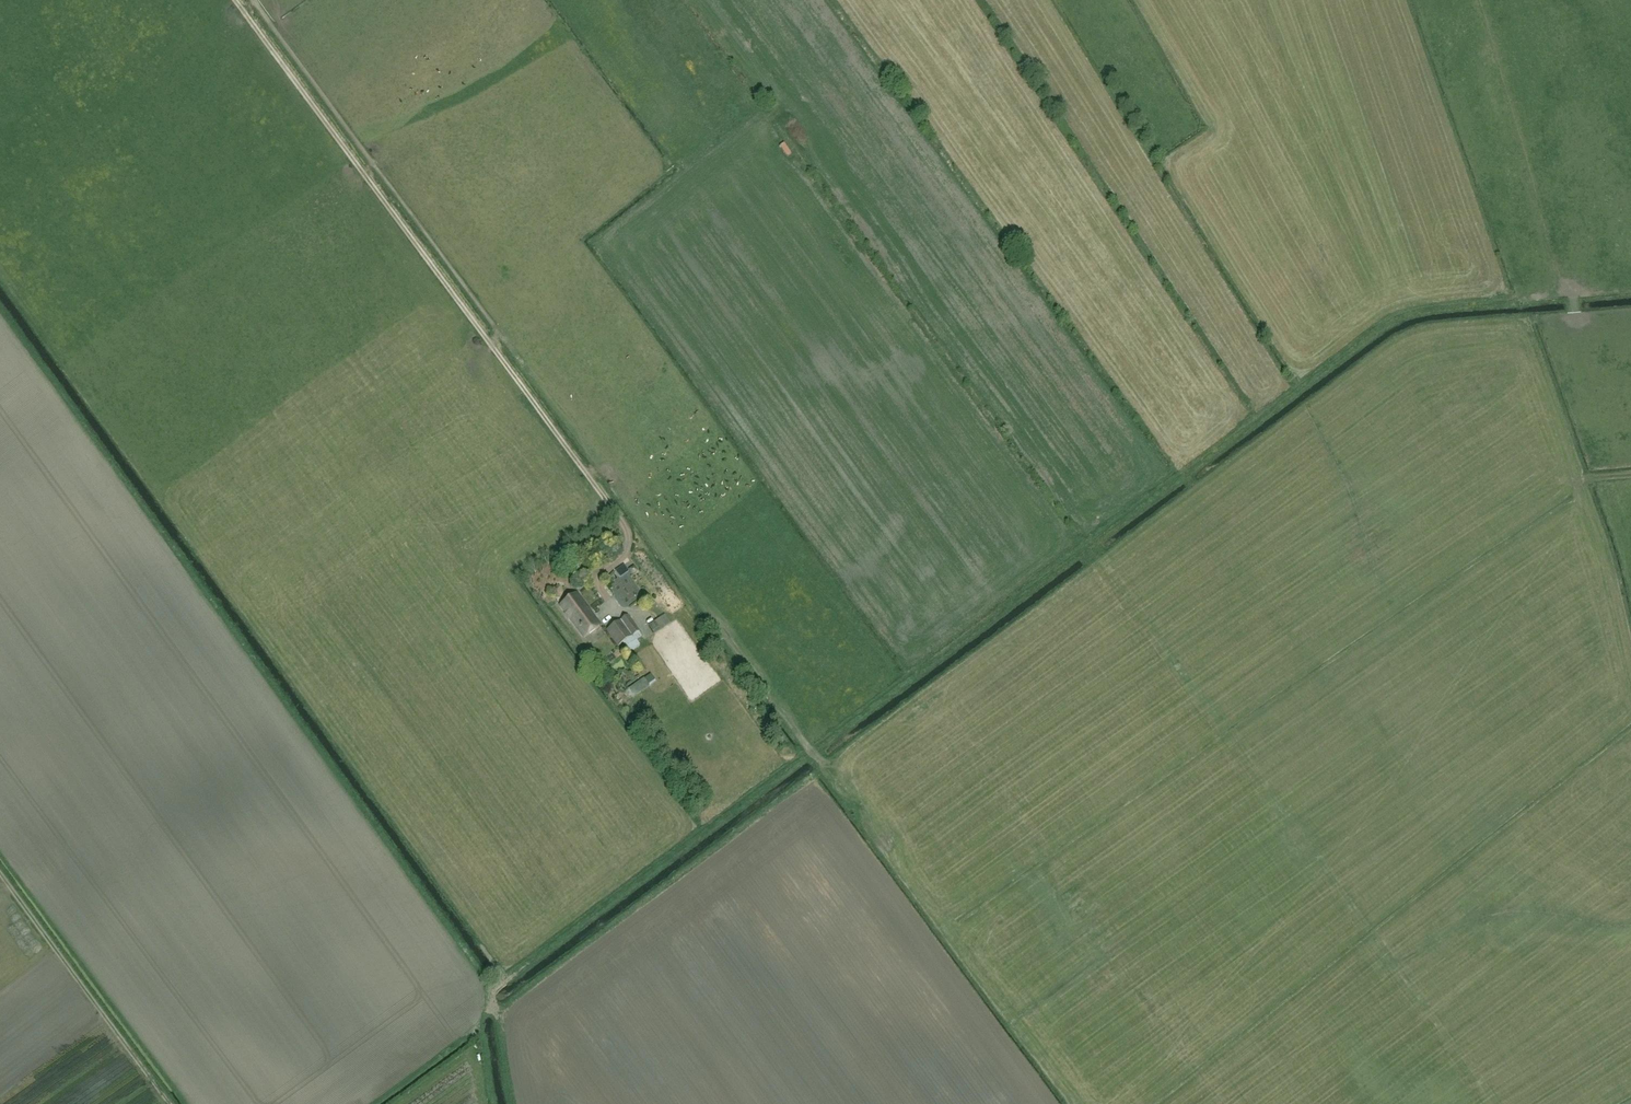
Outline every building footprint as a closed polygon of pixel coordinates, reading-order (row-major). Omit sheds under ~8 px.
[(720,87),(724,81),(716,74),(711,79),(720,87)] [(785,143),(781,146),(788,157),(792,154),(785,143)] [(931,297),(938,306),(944,301),(937,292),(931,297)] [(1026,305),(1032,314),(1038,310),(1032,301),(1026,305)] [(619,585),(625,599),(637,594),(630,580),(619,585)] [(584,638),(601,626),(577,593),(561,605),(584,638)] [(647,597),(640,601),(643,607),(651,603),(647,597)] [(618,646),(640,630),(628,615),(606,630),(618,646)] [(660,629),(668,625),(665,618),(657,622),(660,629)] [(644,678),(625,691),(630,699),(649,686),(644,678)]
